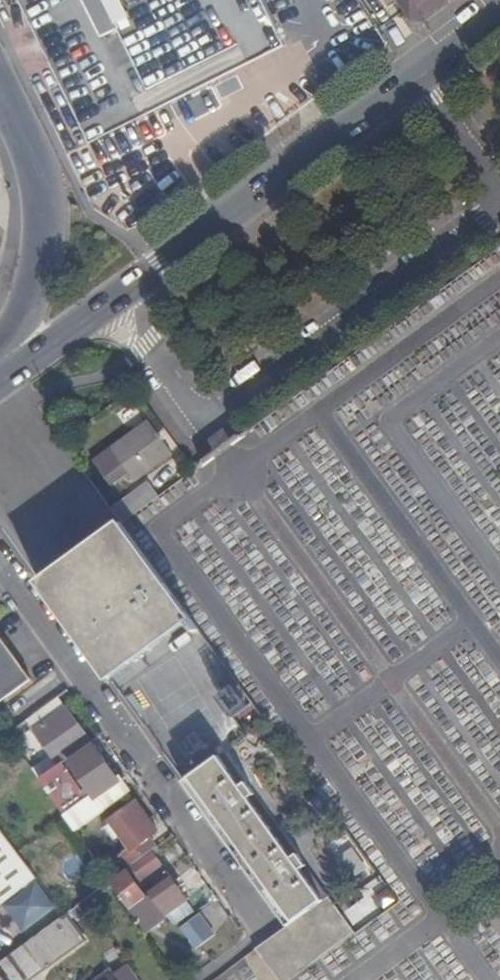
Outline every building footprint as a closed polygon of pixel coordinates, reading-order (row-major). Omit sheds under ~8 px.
[(273,55),(287,48),(263,0),(17,0),(91,146),(164,109),(273,55)] [(452,0),(398,0),(412,21),(423,22),(452,0)] [(125,474),(132,483),(170,456),(144,420),(88,461),(108,487),(125,474)] [(122,523),(156,497),(146,482),(109,508),(120,524),(122,523)] [(81,621),(117,671),(189,619),(118,525),(48,576),(81,621)] [(105,680),(117,671),(81,621),(48,576),(36,585),(105,680)] [(30,683),(0,640),(0,704),(30,683)] [(74,753),(90,741),(58,700),(28,722),(51,753),(66,743),(74,753)] [(75,833),(127,795),(90,741),(74,753),(68,757),(85,781),(82,783),(91,796),(88,799),(61,763),(38,780),(75,833)] [(294,974),(318,956),(324,952),(354,929),(328,893),(322,896),(266,819),(218,754),(192,773),(182,781),(255,880),(286,923),(276,930),(266,938),(256,946),(280,979),(286,979),(294,974)] [(68,757),(61,763),(88,799),(91,796),(82,783),(85,781),(68,757)] [(157,831),(136,803),(109,823),(130,851),(157,831)] [(35,878),(0,832),(0,904),(22,887),(26,891),(34,885),(31,880),(35,878)] [(353,879),(370,870),(358,844),(340,853),(353,879)] [(110,882),(130,911),(146,899),(137,885),(161,867),(151,853),(110,882)] [(130,911),(145,931),(168,915),(167,914),(187,899),(167,872),(152,882),(158,890),(146,899),(130,911)] [(216,933),(199,910),(179,924),(196,948),(216,933)] [(11,979),(30,979),(83,941),(64,916),(0,962),(0,965),(11,979)] [(113,979),(129,979),(123,972),(112,979),(113,979)]
